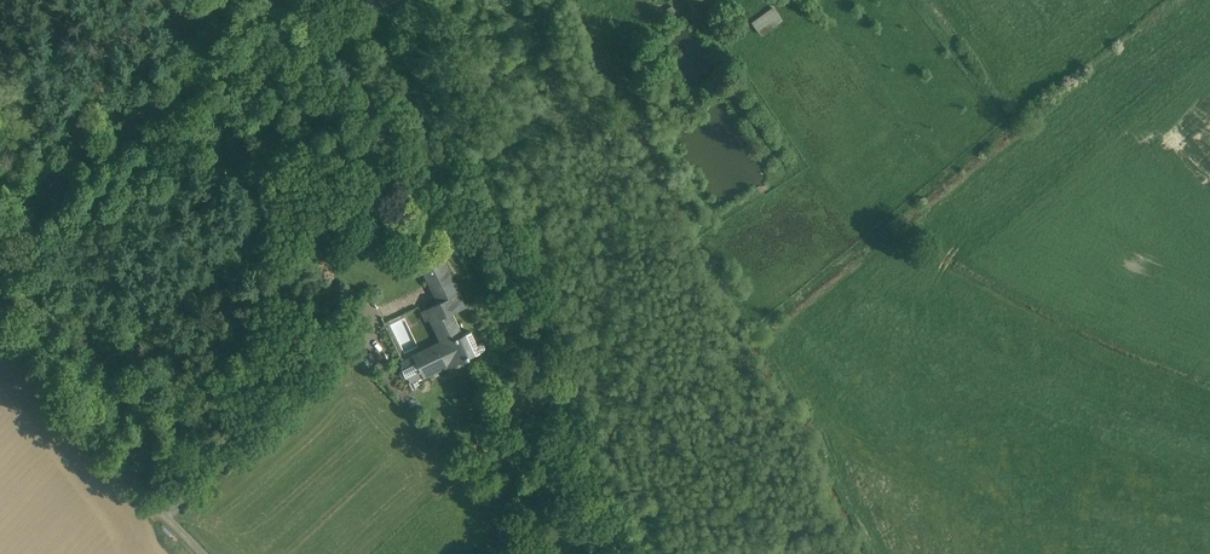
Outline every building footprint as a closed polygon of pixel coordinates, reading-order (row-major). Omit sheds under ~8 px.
[(773,8),(753,23),(762,35),(782,21),(773,8)] [(448,275),(438,255),(418,265),(426,281),(434,277),(445,299),(437,303),(428,308),(445,343),(414,358),(413,356),(400,362),(402,367),(401,367),(402,369),(400,370),(399,373),(400,375),(401,376),(404,377),(405,377),(406,378),(408,378),(410,382),(423,376),(424,378),(446,367),(446,368),(469,357),(468,356),(480,351),(480,350),(484,348),(485,346),(484,343),(481,342),(477,344),(470,330),(463,334),(453,313),(467,306),(451,273),(448,275)] [(434,277),(426,281),(437,303),(445,299),(434,277)]
